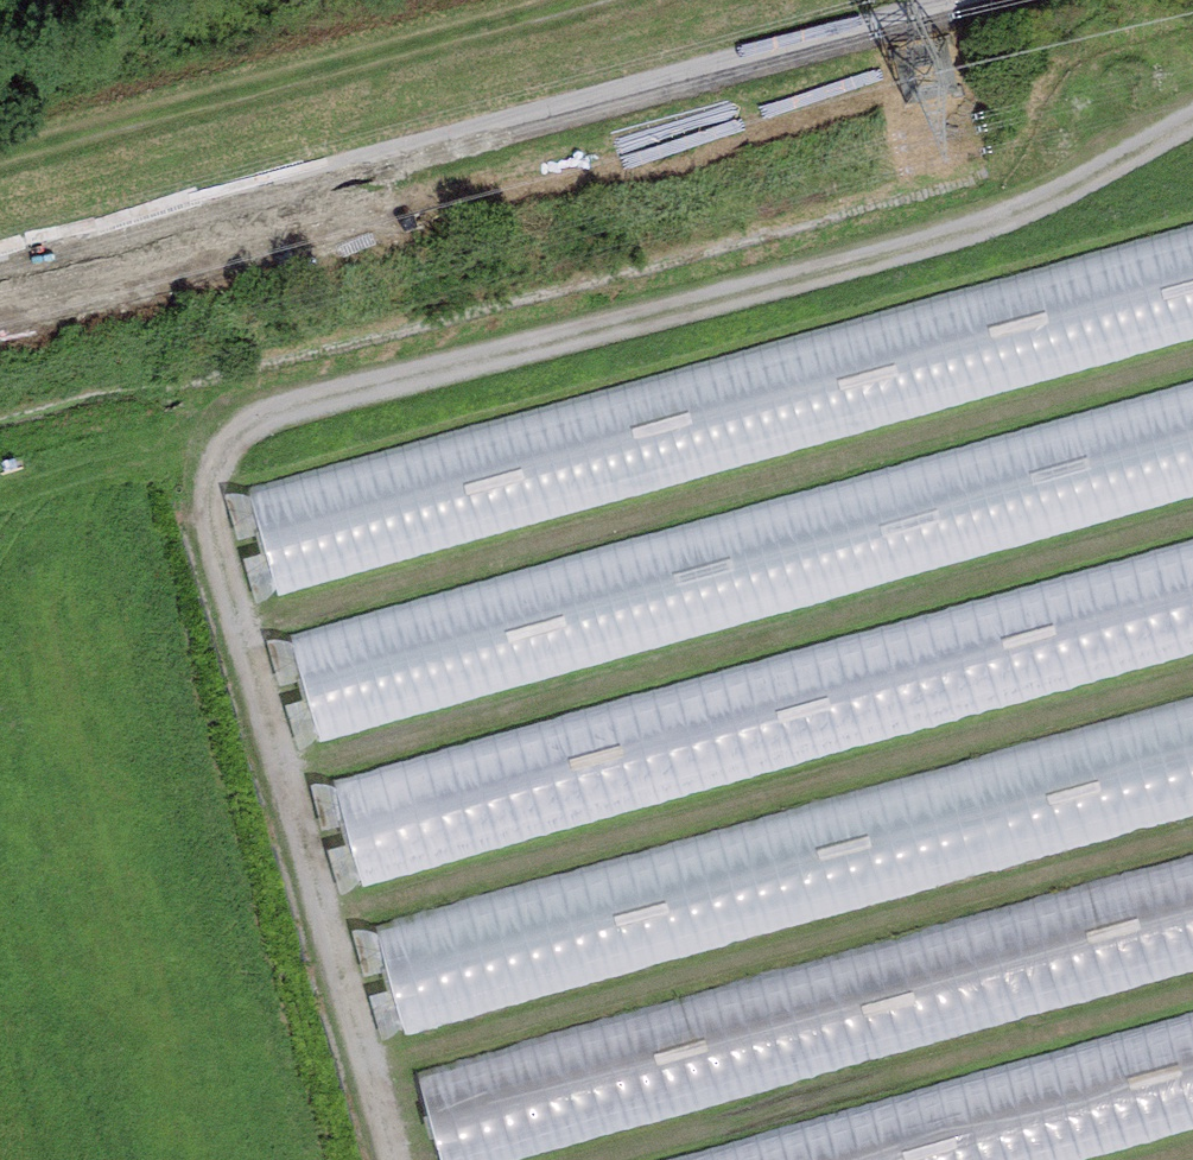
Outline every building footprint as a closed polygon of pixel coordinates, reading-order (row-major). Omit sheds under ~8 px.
[(251,491),(281,595),(1192,339),(1192,226),(251,491)] [(288,638),(318,742),(1192,496),(1192,383),(288,638)] [(333,783),(363,887),(1192,654),(1192,541),(333,783)] [(375,928),(404,1032),(1192,811),(1192,698),(375,928)] [(415,1078),(438,1159),(524,1159),(1192,972),(1192,859),(415,1078)] [(679,1159),(1079,1159),(1192,1128),(1192,1015),(679,1159)]
